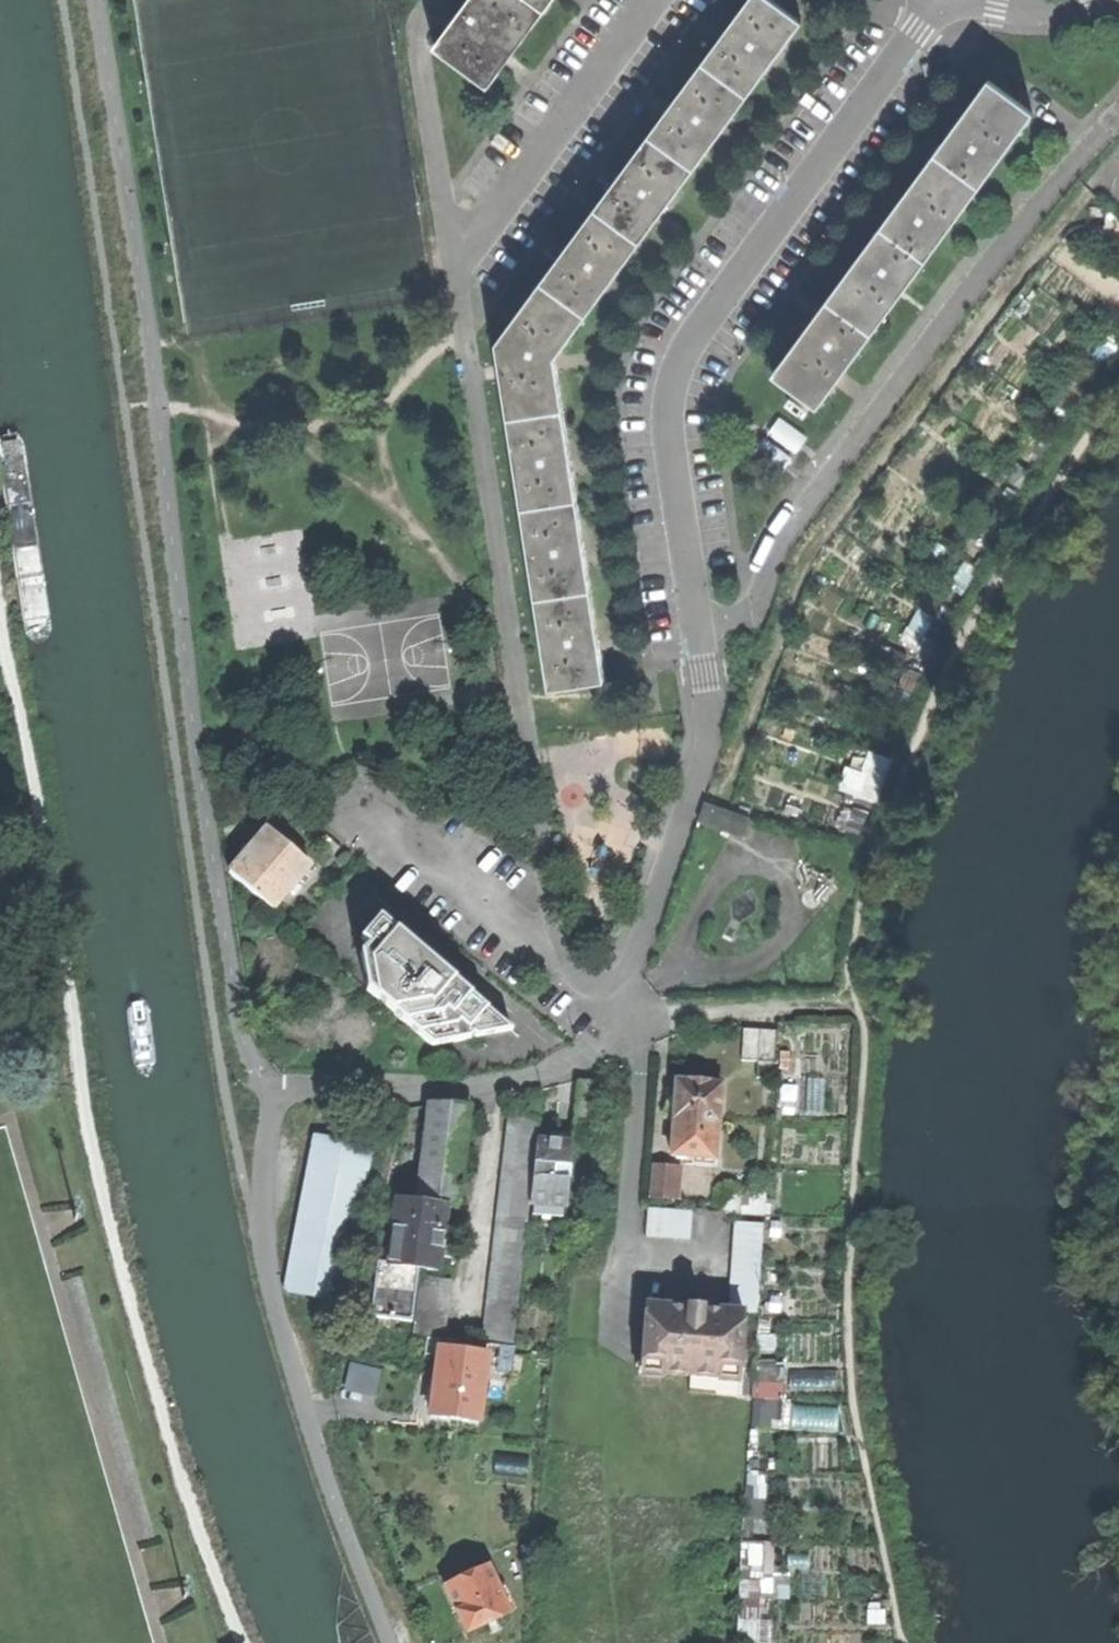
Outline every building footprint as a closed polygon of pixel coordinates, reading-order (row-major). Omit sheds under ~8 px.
[(489,86),(490,85),(544,11),(546,9),(552,0),(469,0),(434,46),(485,84),(489,86)] [(550,687),(604,679),(600,652),(599,641),(595,618),(576,496),(560,388),(557,371),(555,358),(555,356),(637,246),(655,222),(662,213),(682,185),(709,148),(715,140),(728,122),(762,75),(769,67),(778,53),(801,21),(772,0),(749,0),(724,34),(717,43),(670,107),(664,116),(618,178),(610,188),(564,252),(557,262),(497,342),(501,365),(503,379),(550,687)] [(815,318),(773,374),(796,390),(812,402),(817,406),(1033,112),(988,80),(966,111),(947,136),(941,145),(911,185),(894,210),(887,218),(874,236),(868,244),(860,256),(815,318)] [(812,402),(796,390),(792,395),(791,395),(787,401),(804,414),(809,408),(808,407),(812,402)] [(778,418),(753,453),(782,474),(807,439),(778,418)] [(50,643),(55,631),(28,448),(21,439),(5,442),(1,452),(27,635),(35,645),(50,643)] [(861,575),(861,582),(866,587),(874,587),(878,582),(878,575),(874,570),(866,570),(861,575)] [(697,821),(742,835),(749,817),(703,803),(697,821)] [(229,873),(272,910),(309,866),(288,848),(266,829),(263,832),(242,856),(229,873)] [(236,851),(242,856),(263,832),(252,832),(236,851)] [(803,882),(810,879),(813,872),(810,865),(803,862),(796,865),(793,872),(796,879),(803,882)] [(826,886),(832,884),(834,878),(831,873),(826,871),(820,873),(818,879),(821,884),(826,886)] [(721,937),(730,941),(739,922),(755,912),(757,908),(747,880),(729,899),(731,916),(721,937)] [(812,908),(818,905),(821,898),(818,892),(811,889),(805,892),(802,899),(805,905),(812,908)] [(420,1036),(434,1048),(511,1030),(488,1011),(471,996),(457,984),(447,975),(399,934),(380,918),(361,941),(368,947),(360,956),(366,989),(374,997),(379,1001),(393,1013),(406,1024),(420,1036)] [(755,1062),(757,1030),(741,1029),(739,1061),(755,1062)] [(771,1079),(774,1031),(757,1030),(755,1062),(754,1078),(771,1079)] [(673,1123),(671,1156),(713,1159),(716,1126),(718,1126),(721,1082),(674,1078),(673,1100),(671,1123),(673,1123)] [(425,1183),(422,1205),(446,1208),(445,1210),(457,1211),(469,1107),(439,1103),(429,1102),(420,1182),(425,1183)] [(508,1115),(482,1341),(513,1345),(529,1205),(536,1140),(538,1118),(508,1115)] [(392,1154),(396,1134),(383,1131),(379,1152),(392,1154)] [(313,1139),(284,1293),(340,1303),(370,1149),(313,1139)] [(556,1142),(536,1140),(529,1205),(565,1209),(571,1143),(556,1142)] [(653,1165),(651,1198),(673,1200),(675,1167),(653,1165)] [(397,1202),(389,1265),(417,1268),(438,1271),(440,1256),(443,1229),(445,1210),(446,1208),(422,1205),(397,1202)] [(641,1209),(639,1237),(678,1239),(680,1212),(641,1209)] [(535,1211),(534,1225),(558,1227),(560,1213),(535,1211)] [(736,1216),(731,1299),(758,1301),(763,1218),(736,1216)] [(456,1231),(443,1229),(440,1256),(453,1257),(456,1231)] [(410,1321),(417,1268),(389,1265),(379,1263),(372,1316),(410,1321)] [(419,1276),(412,1333),(443,1337),(450,1280),(419,1276)] [(646,1309),(642,1376),(740,1382),(745,1315),(698,1312),(646,1309)] [(428,1355),(440,1356),(441,1348),(442,1339),(430,1338),(428,1355)] [(442,1339),(441,1348),(485,1353),(486,1344),(442,1339)] [(486,1344),(485,1353),(486,1353),(484,1370),(511,1373),(513,1348),(486,1344)] [(436,1382),(432,1416),(478,1421),(478,1420),(484,1370),(486,1353),(485,1353),(441,1348),(440,1356),(436,1382)] [(353,1362),(350,1387),(381,1392),(384,1366),(353,1362)] [(779,1424),(778,1387),(758,1387),(758,1424),(779,1424)] [(796,1429),(841,1428),(840,1404),(795,1405),(796,1429)] [(457,1609),(468,1633),(511,1613),(490,1565),(446,1585),(457,1609)]
